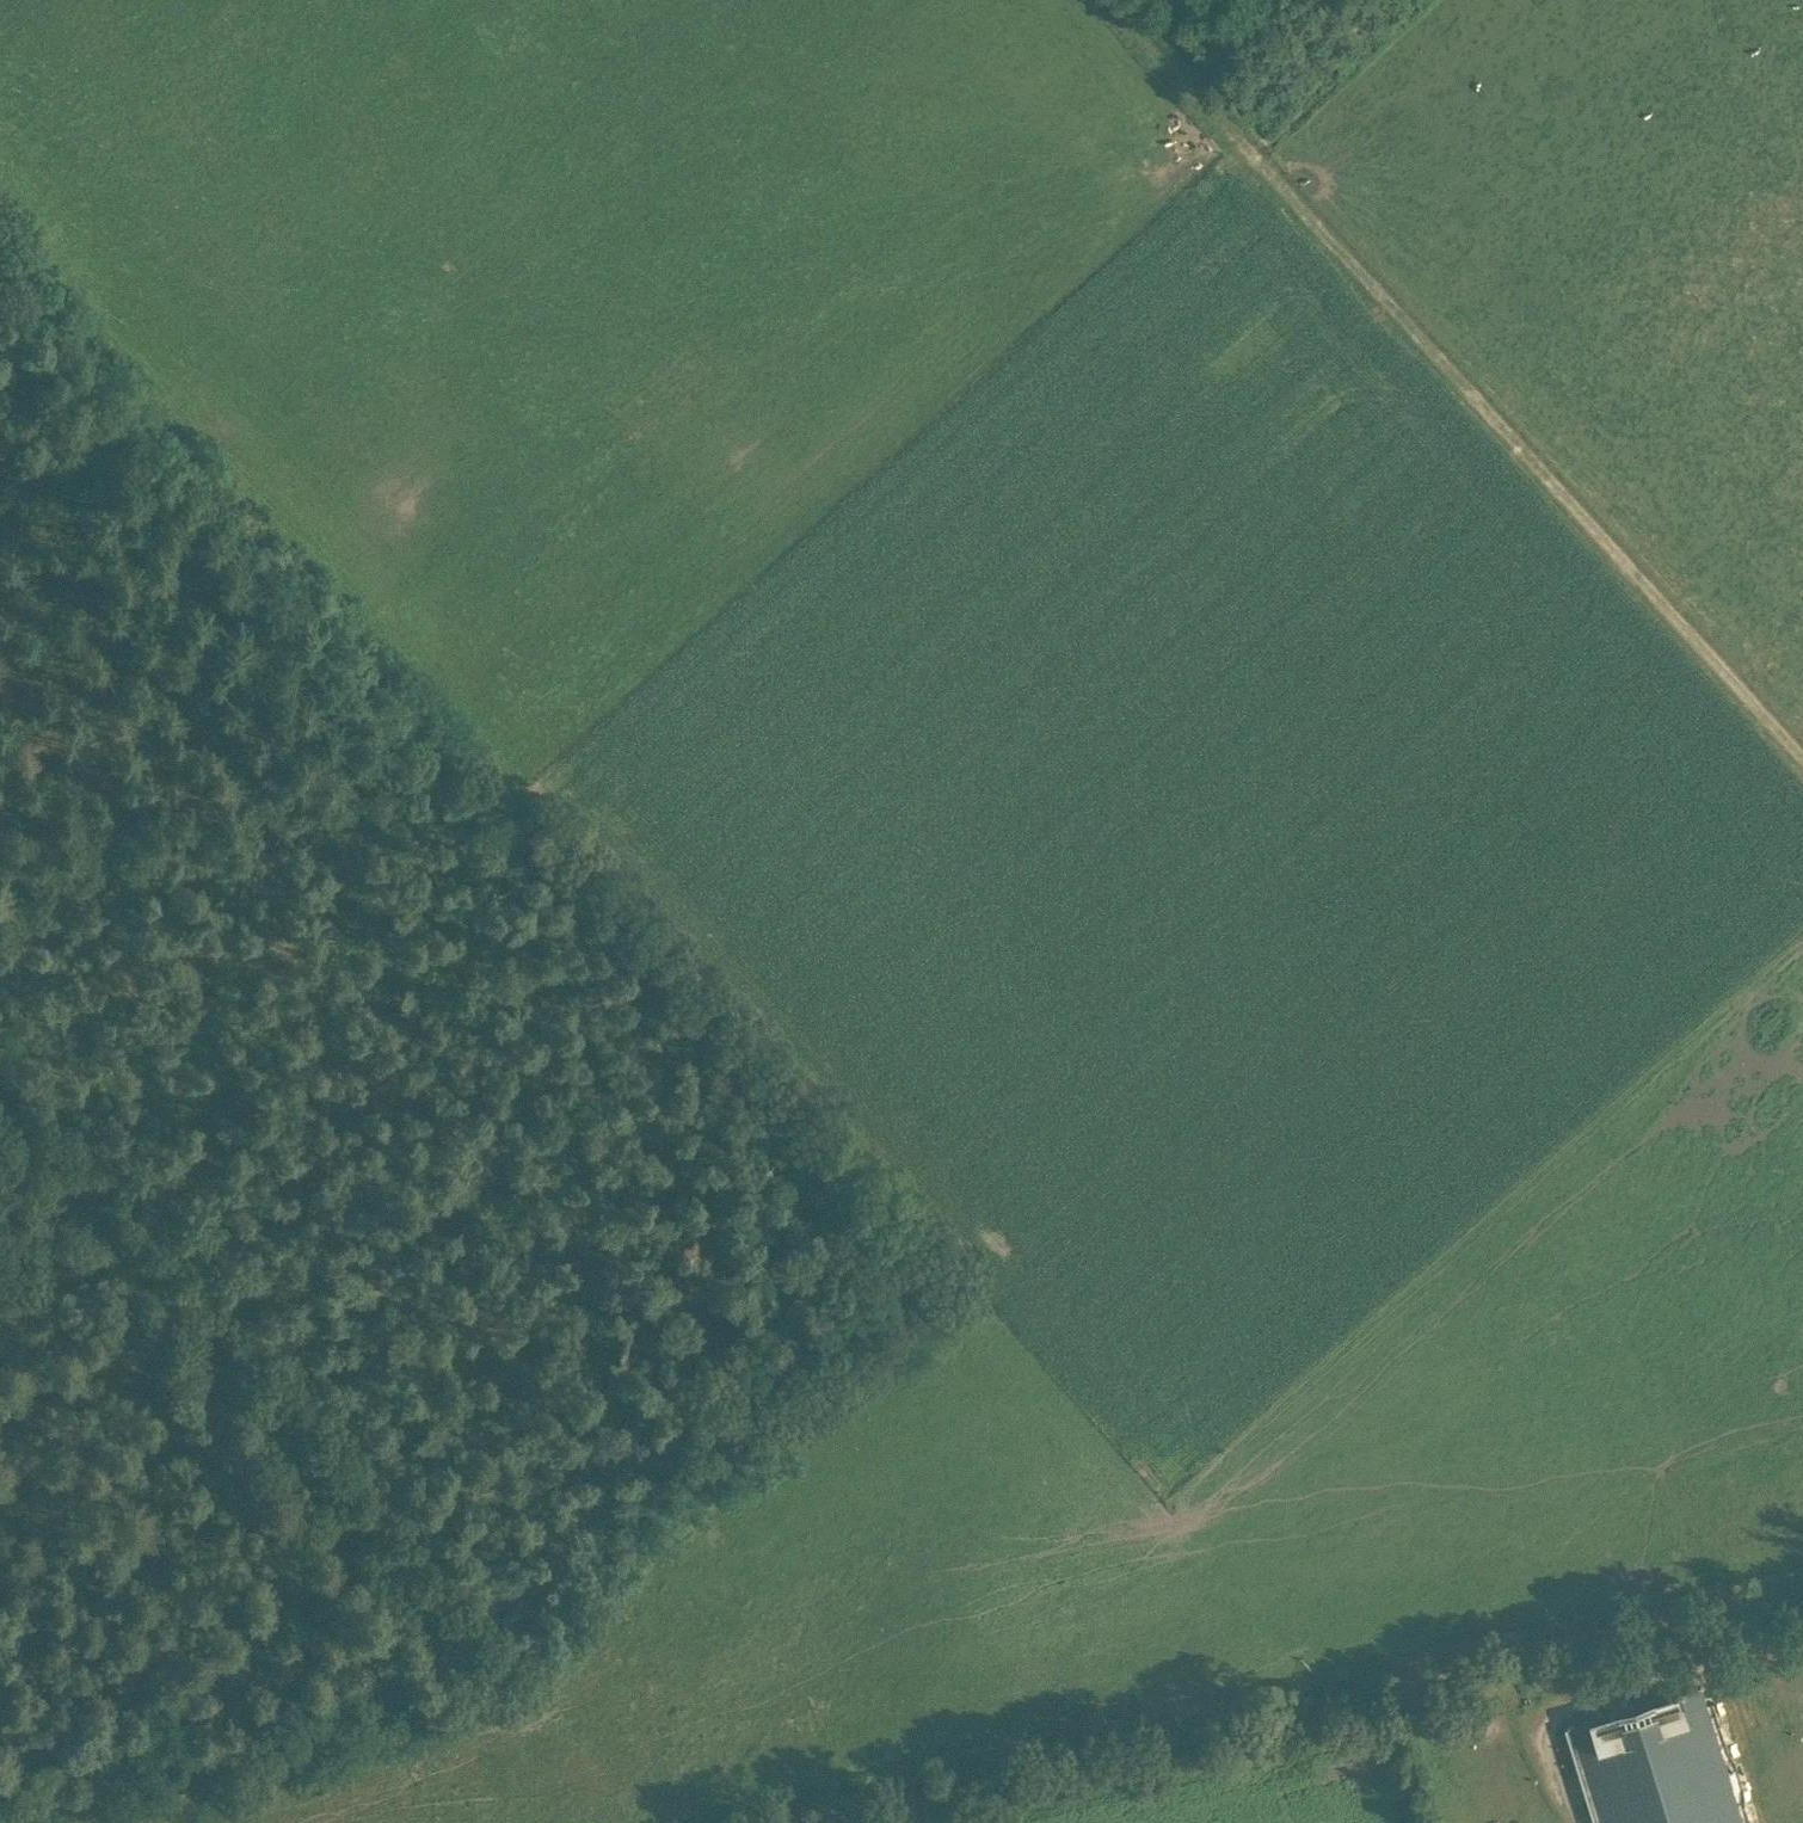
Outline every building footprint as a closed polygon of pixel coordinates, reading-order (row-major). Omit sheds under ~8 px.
[(1740,1788),(1735,1770),(1729,1772),(1726,1762),(1727,1762),(1727,1761),(1726,1761),(1722,1748),(1723,1748),(1722,1746),(1721,1747),(1717,1734),(1718,1734),(1718,1732),(1717,1733),(1712,1717),(1713,1717),(1713,1715),(1712,1715),(1706,1696),(1707,1696),(1706,1694),(1705,1695),(1702,1685),(1567,1727),(1596,1822),(1745,1822),(1744,1819),(1745,1818),(1744,1817),(1743,1817),(1739,1804),(1740,1804),(1740,1803),(1739,1803),(1735,1790),(1740,1788)]
